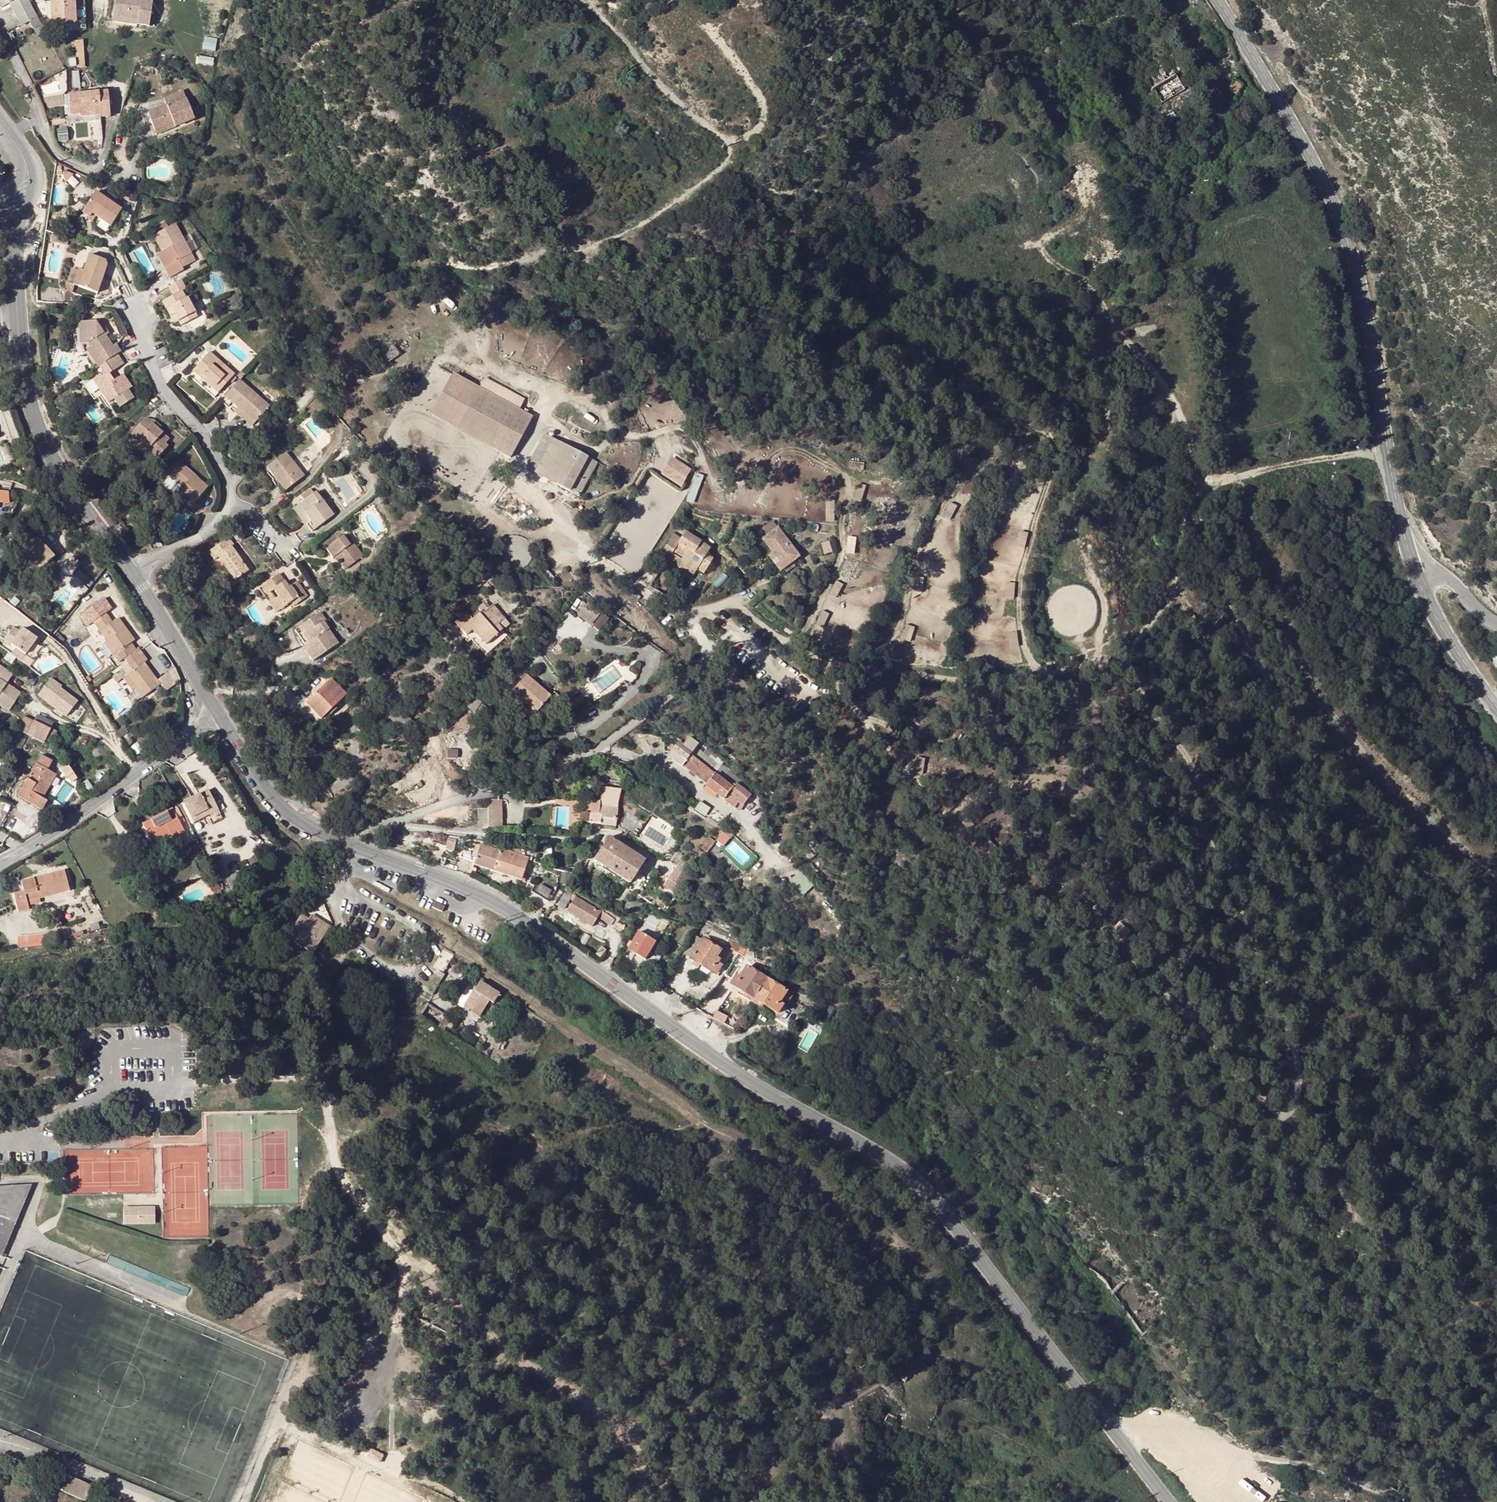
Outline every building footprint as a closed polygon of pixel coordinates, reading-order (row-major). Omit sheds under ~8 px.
[(10,4),(8,0),(0,0),(0,7),(1,9),(10,4)] [(10,4),(22,26),(30,22),(34,29),(41,25),(34,11),(28,0),(17,0),(10,4)] [(52,11),(76,9),(75,0),(52,0),(52,11)] [(149,26),(152,2),(143,0),(119,0),(116,19),(139,22),(139,25),(149,26)] [(60,17),(61,24),(76,23),(76,9),(52,11),(53,18),(60,17)] [(76,39),(78,67),(87,66),(84,38),(76,39)] [(1153,90),(1155,89),(1177,76),(1178,75),(1171,64),(1147,79),(1153,90)] [(1185,90),(1177,76),(1155,89),(1163,103),(1185,90)] [(1229,89),(1236,95),(1237,95),(1243,85),(1235,79),(1229,89)] [(174,124),(176,127),(195,120),(183,91),(164,99),(166,105),(148,112),(156,131),(174,124)] [(69,95),(70,115),(81,114),(81,117),(93,116),(92,112),(100,111),(100,115),(100,117),(110,115),(109,92),(69,95)] [(1157,123),(1165,118),(1169,115),(1163,105),(1151,114),(1157,123)] [(1169,115),(1165,118),(1169,125),(1179,120),(1174,112),(1169,115)] [(174,124),(156,131),(157,136),(176,127),(174,124)] [(66,226),(76,226),(76,222),(98,223),(98,203),(67,202),(66,226)] [(174,223),(153,235),(161,250),(161,251),(157,253),(165,267),(168,265),(174,275),(183,270),(182,267),(194,260),(174,223)] [(134,238),(127,237),(125,245),(134,244),(134,238)] [(89,255),(83,271),(78,287),(97,294),(107,267),(104,260),(89,255)] [(168,265),(165,267),(170,277),(174,275),(168,265)] [(72,285),(78,287),(83,271),(78,269),(72,285)] [(181,280),(169,287),(174,296),(163,302),(170,316),(175,314),(179,321),(181,326),(197,317),(195,312),(187,298),(186,299),(182,291),(186,289),(181,280)] [(190,297),(187,298),(195,312),(198,310),(190,297)] [(175,314),(170,316),(174,324),(179,321),(175,314)] [(113,347),(106,337),(100,330),(104,327),(100,321),(80,323),(80,346),(88,345),(91,349),(87,351),(99,367),(100,367),(106,362),(118,355),(122,352),(116,344),(113,347)] [(110,334),(104,327),(100,330),(106,337),(110,334)] [(209,352),(202,360),(205,362),(202,366),(200,364),(193,371),(201,378),(203,375),(213,384),(211,387),(219,394),(235,374),(209,352)] [(118,355),(106,362),(112,371),(123,364),(118,355)] [(109,373),(112,371),(106,362),(100,367),(104,372),(103,374),(96,378),(103,390),(100,392),(108,404),(114,399),(120,409),(134,400),(128,390),(131,387),(123,375),(117,379),(114,381),(109,373)] [(117,379),(112,371),(109,373),(114,381),(117,379)] [(203,375),(201,378),(211,387),(213,384),(203,375)] [(478,389),(452,375),(430,414),(495,450),(517,411),(478,389)] [(93,380),(100,392),(103,390),(96,378),(93,380)] [(225,397),(238,408),(255,422),(270,405),(240,380),(225,397)] [(482,382),(478,389),(517,411),(521,404),(482,382)] [(255,422),(238,408),(234,412),(251,427),(255,422)] [(517,411),(495,450),(510,459),(531,419),(517,411)] [(162,427),(154,420),(151,424),(145,418),(132,433),(139,440),(142,437),(153,447),(150,450),(150,451),(145,457),(153,464),(170,447),(167,444),(170,439),(160,429),(162,427)] [(528,469),(535,473),(552,439),(546,436),(528,469)] [(142,437),(139,440),(150,450),(153,447),(142,437)] [(552,439),(535,473),(579,497),(597,464),(552,439)] [(267,467),(276,478),(286,491),(304,476),(286,453),(267,467)] [(683,486),(694,469),(673,456),(662,473),(683,486)] [(181,463),(170,475),(184,488),(179,494),(191,506),(209,487),(181,463)] [(184,488),(170,475),(162,484),(176,497),(179,494),(184,488)] [(282,493),(286,491),(276,478),(273,480),(282,493)] [(316,492),(299,504),(312,520),(308,524),(313,531),(337,512),(332,505),(328,508),(316,492)] [(828,497),(827,521),(835,521),(836,497),(828,497)] [(295,508),(308,524),(312,520),(299,504),(295,508)] [(586,514),(590,521),(597,517),(594,510),(586,514)] [(778,528),(764,539),(774,552),(770,555),(781,571),(799,557),(778,528)] [(671,554),(696,570),(703,575),(712,560),(706,555),(710,549),(685,533),(680,539),(677,544),(671,539),(661,555),(667,559),(671,554)] [(327,548),(334,557),(337,555),(341,560),(348,569),(364,556),(353,542),(350,545),(343,535),(327,548)] [(673,535),(671,539),(677,544),(680,539),(673,535)] [(218,556),(235,580),(252,568),(245,559),(241,562),(236,555),(231,548),(233,546),(227,537),(208,550),(214,559),(218,556)] [(44,561),(47,564),(55,556),(38,538),(31,545),(32,547),(28,552),(26,550),(17,558),(31,573),(44,561)] [(767,558),(770,555),(774,552),(764,539),(757,544),(767,558)] [(829,542),(821,544),(824,554),(832,552),(829,542)] [(240,552),(236,555),(241,562),(245,559),(240,552)] [(693,576),(696,570),(671,554),(667,559),(693,576)] [(34,575),(47,564),(44,561),(31,573),(34,575)] [(168,564),(162,568),(166,574),(172,569),(168,564)] [(278,614),(293,604),(298,600),(300,604),(309,597),(300,584),(294,589),(292,586),(289,588),(279,575),(266,584),(272,593),(275,591),(280,599),(271,605),(278,614)] [(480,575),(465,590),(470,595),(484,580),(480,575)] [(263,586),(269,595),(272,593),(266,584),(263,586)] [(11,603),(17,607),(20,603),(15,599),(11,603)] [(472,631),(485,645),(502,630),(498,626),(504,620),(493,606),(486,612),(481,607),(476,612),(479,614),(473,619),(466,613),(456,622),(467,635),(472,631)] [(322,612),(319,614),(329,629),(333,627),(322,612)] [(94,622),(108,641),(117,655),(121,660),(123,658),(137,648),(133,643),(137,640),(120,617),(113,622),(106,613),(94,622)] [(603,613),(594,625),(601,630),(609,617),(603,613)] [(305,647),(315,661),(339,643),(329,629),(319,614),(303,626),(313,641),(305,647)] [(10,631),(2,643),(23,657),(33,640),(18,632),(16,635),(10,631)] [(114,657),(117,655),(108,641),(104,644),(114,657)] [(138,647),(137,648),(123,658),(126,662),(141,650),(138,647)] [(141,650),(126,662),(128,664),(143,653),(141,650)] [(133,671),(127,676),(136,689),(143,698),(161,685),(145,662),(147,660),(143,653),(128,664),(133,671)] [(11,711),(21,694),(7,686),(13,675),(0,667),(0,705),(11,711)] [(136,689),(127,676),(124,678),(133,691),(136,689)] [(512,692),(523,703),(526,701),(537,711),(550,696),(526,676),(512,692)] [(489,684),(491,687),(498,681),(495,678),(489,684)] [(50,679),(37,696),(65,717),(76,702),(59,689),(60,687),(50,679)] [(331,680),(309,700),(325,716),(346,695),(331,680)] [(554,692),(550,696),(558,704),(561,699),(554,692)] [(485,718),(490,710),(471,698),(466,708),(475,713),(475,712),(485,718)] [(309,700),(306,704),(321,719),(325,716),(309,700)] [(526,701),(523,703),(521,706),(527,711),(529,709),(535,714),(537,711),(526,701)] [(52,730),(35,721),(32,728),(28,735),(45,744),(52,730)] [(497,723),(492,730),(498,735),(503,727),(497,723)] [(21,732),(28,735),(32,728),(25,724),(21,732)] [(706,787),(735,808),(738,803),(743,806),(751,795),(735,783),(732,787),(715,775),(720,768),(696,750),(699,745),(690,738),(684,746),(678,742),(668,756),(682,768),(684,766),(708,784),(706,787)] [(191,748),(184,753),(187,757),(194,752),(191,748)] [(42,810),(47,802),(42,799),(55,775),(48,770),(52,762),(41,755),(18,796),(42,810)] [(591,822),(615,825),(617,805),(621,790),(602,787),(600,801),(602,803),(600,815),(591,814),(591,822)] [(189,825),(203,817),(201,813),(216,806),(208,790),(179,805),(189,825)] [(502,799),(498,799),(498,812),(488,812),(488,817),(488,828),(502,828),(502,799)] [(488,808),(488,812),(498,812),(498,799),(489,799),(489,807),(488,808)] [(179,805),(143,824),(152,841),(169,832),(171,836),(173,838),(186,832),(183,828),(189,825),(179,805)] [(201,813),(203,817),(218,809),(216,806),(201,813)] [(488,812),(488,808),(487,809),(478,808),(478,822),(477,830),(478,830),(488,830),(488,828),(488,817),(488,812)] [(724,835),(732,840),(734,835),(727,831),(724,835)] [(154,845),(171,836),(169,832),(152,841),(154,845)] [(448,838),(446,849),(454,851),(457,840),(448,838)] [(608,838),(594,861),(630,883),(644,861),(608,838)] [(466,859),(475,862),(480,846),(471,842),(466,859)] [(474,864),(493,871),(499,850),(481,844),(480,846),(475,862),(474,864)] [(430,860),(443,866),(446,859),(441,856),(444,849),(435,848),(430,860)] [(528,857),(500,848),(499,850),(493,871),(524,882),(527,873),(523,872),(528,857)] [(677,866),(669,879),(683,888),(692,875),(677,866)] [(804,870),(792,879),(806,896),(817,886),(804,870)] [(24,891),(14,893),(19,912),(29,909),(27,901),(26,894),(38,891),(40,898),(70,890),(65,871),(22,881),(24,891)] [(537,881),(531,890),(550,902),(557,889),(557,883),(551,884),(547,883),(545,885),(537,881)] [(26,894),(27,901),(40,898),(38,891),(26,894)] [(564,894),(557,906),(563,910),(571,897),(564,894)] [(576,897),(567,912),(592,927),(601,912),(576,897)] [(263,904),(266,910),(274,907),(272,901),(263,904)] [(444,906),(435,902),(432,908),(442,912),(444,906)] [(605,914),(602,918),(611,924),(613,920),(605,914)] [(630,950),(646,960),(657,942),(651,938),(657,929),(663,932),(670,921),(662,918),(661,921),(652,915),(634,944),(631,942),(628,947),(630,949),(630,950)] [(315,931),(309,928),(298,920),(287,938),(314,954),(325,937),(330,929),(320,923),(315,931)] [(315,931),(320,923),(314,920),(309,928),(315,931)] [(1137,924),(1130,933),(1144,943),(1150,933),(1137,924)] [(701,932),(706,935),(710,928),(705,925),(701,932)] [(710,928),(706,935),(738,954),(743,947),(710,928)] [(20,934),(20,946),(45,946),(45,933),(20,934)] [(692,960),(694,961),(702,965),(717,975),(723,966),(719,964),(721,961),(718,958),(722,951),(704,940),(692,960)] [(743,947),(738,954),(743,957),(747,949),(743,947)] [(702,965),(694,961),(692,964),(700,969),(702,965)] [(733,963),(725,975),(732,979),(740,968),(733,963)] [(732,986),(746,994),(755,1000),(761,991),(768,979),(748,968),(738,983),(736,981),(732,986)] [(768,979),(755,1000),(765,1005),(779,1014),(787,1000),(790,1001),(793,996),(788,993),(788,992),(768,979)] [(500,994),(481,982),(473,993),(467,1002),(461,999),(458,1004),(478,1017),(489,1000),(494,1003),(500,994)] [(468,989),(461,999),(467,1002),(473,993),(468,989)] [(753,1004),(755,1000),(746,994),(744,997),(753,1004)] [(802,1001),(818,1007),(821,1000),(811,996),(810,999),(804,997),(802,1001)] [(755,1000),(753,1004),(762,1009),(765,1005),(755,1000)] [(331,1013),(334,1008),(328,1003),(325,1008),(331,1013)] [(496,1028),(491,1025),(488,1030),(493,1033),(496,1028)] [(360,1047),(354,1042),(350,1049),(356,1053),(360,1047)] [(624,1082),(581,1058),(570,1081),(581,1087),(585,1079),(624,1100),(630,1088),(624,1084),(624,1082)] [(569,1066),(560,1061),(553,1073),(565,1080),(568,1074),(565,1072),(569,1066)] [(7,1220),(14,1221),(29,1184),(1,1187),(0,1190),(0,1247),(7,1220)] [(155,1207),(124,1207),(124,1223),(155,1223),(155,1207)] [(14,1221),(7,1220),(0,1247),(0,1256),(1,1256),(14,1221)] [(910,1375),(903,1371),(899,1377),(906,1382),(910,1375)] [(942,1386),(935,1382),(931,1388),(938,1393),(942,1386)] [(80,1501),(85,1501),(92,1488),(68,1478),(67,1481),(56,1476),(51,1489),(80,1501)]
